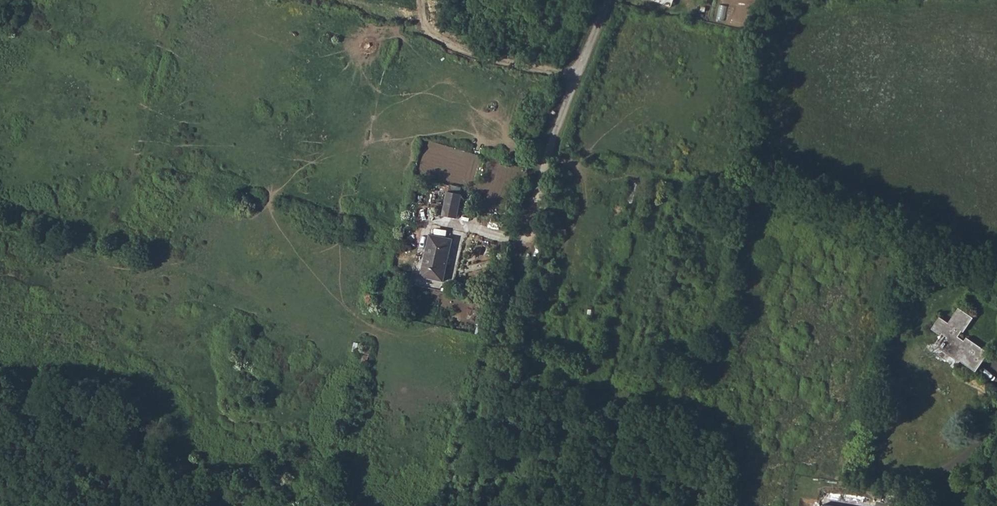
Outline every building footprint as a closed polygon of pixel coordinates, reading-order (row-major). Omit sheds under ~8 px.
[(459,195),(460,189),(449,187),(448,192),(447,193),(443,215),(456,218),(460,197),(459,195)] [(429,236),(423,277),(443,281),(450,240),(429,236)] [(947,338),(939,349),(956,361),(958,361),(975,372),(988,351),(966,337),(963,340),(958,337),(960,333),(963,332),(972,318),(958,308),(948,323),(939,317),(931,329),(940,335),(942,334),(947,338)]
